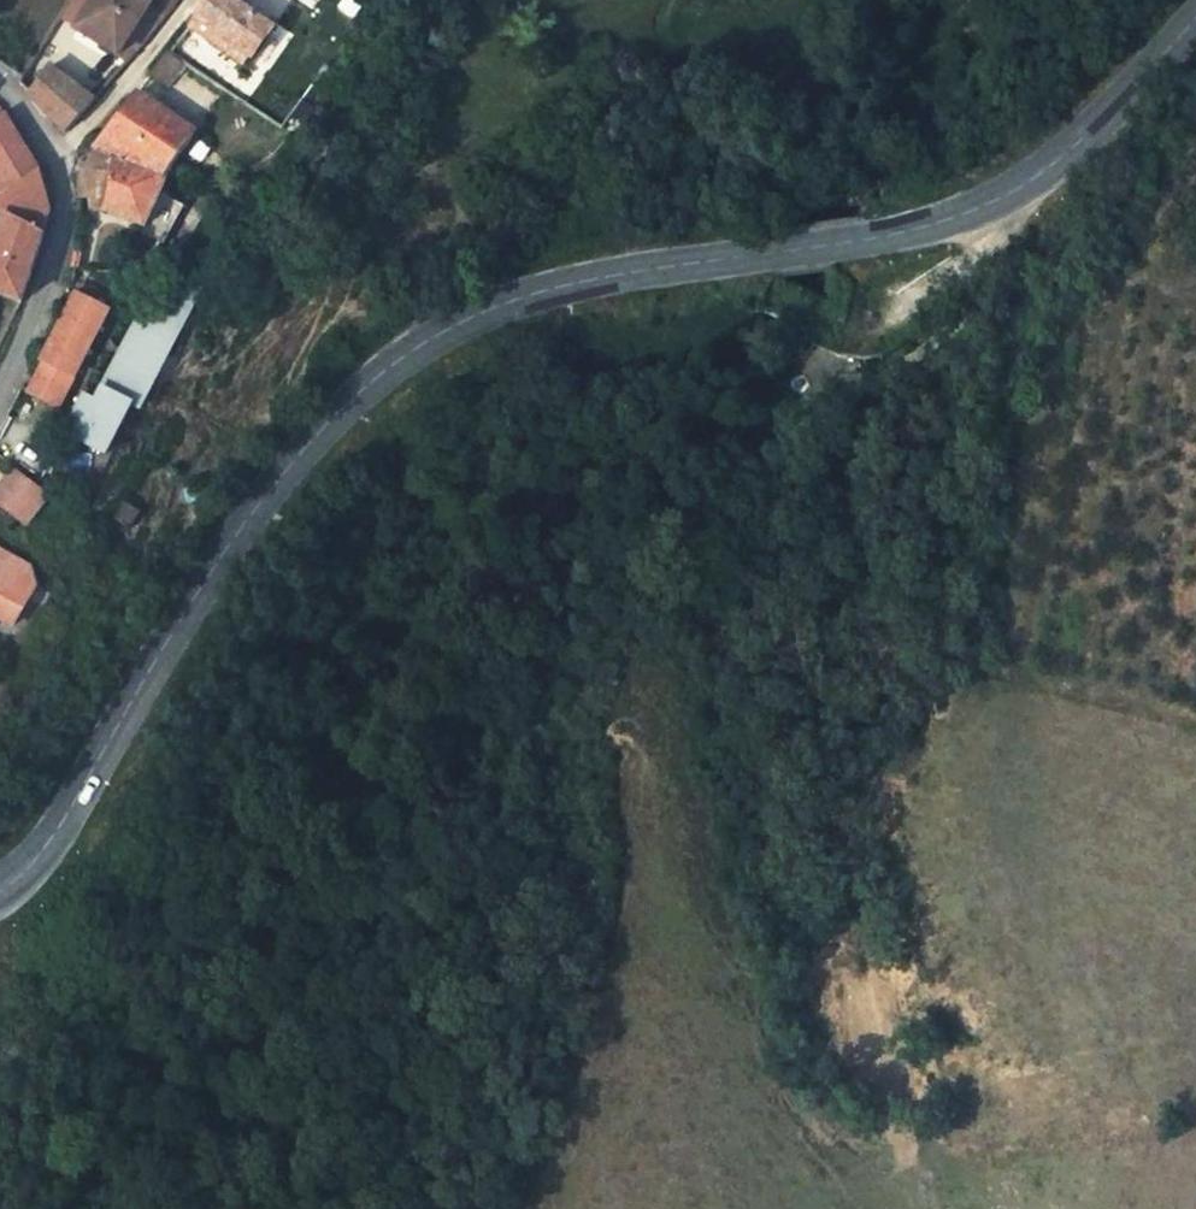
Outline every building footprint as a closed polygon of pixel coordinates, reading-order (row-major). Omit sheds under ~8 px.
[(128,61),(137,50),(132,47),(154,20),(170,1),(168,0),(100,0),(80,33),(128,61)] [(196,20),(252,56),(273,24),(234,0),(209,0),(196,20)] [(196,20),(191,28),(246,64),(252,56),(196,20)] [(94,100),(52,71),(31,96),(66,133),(94,100)] [(199,157),(186,150),(198,133),(135,94),(94,150),(91,154),(169,177),(173,170),(178,163),(190,169),(199,157)] [(28,155),(5,116),(0,119),(0,172),(28,155)] [(83,151),(79,197),(104,204),(102,210),(143,227),(141,235),(163,243),(164,242),(178,212),(158,201),(169,177),(91,154),(94,150),(83,151)] [(4,192),(39,173),(33,163),(28,155),(0,172),(0,188),(4,192)] [(0,235),(0,294),(20,301),(44,227),(50,206),(39,173),(4,192),(0,197),(0,213),(6,217),(0,235)] [(139,293),(106,365),(137,380),(148,384),(148,383),(159,388),(204,291),(178,278),(165,307),(139,293)] [(77,279),(47,336),(79,352),(109,295),(77,279)] [(79,352),(47,336),(20,386),(52,402),(79,352)] [(137,380),(106,365),(91,397),(77,392),(63,422),(81,432),(78,439),(119,461),(143,409),(137,406),(148,384),(137,380)] [(27,522),(49,495),(15,468),(0,488),(0,501),(27,522)] [(0,546),(0,616),(3,615),(19,623),(42,585),(38,566),(0,546)]
